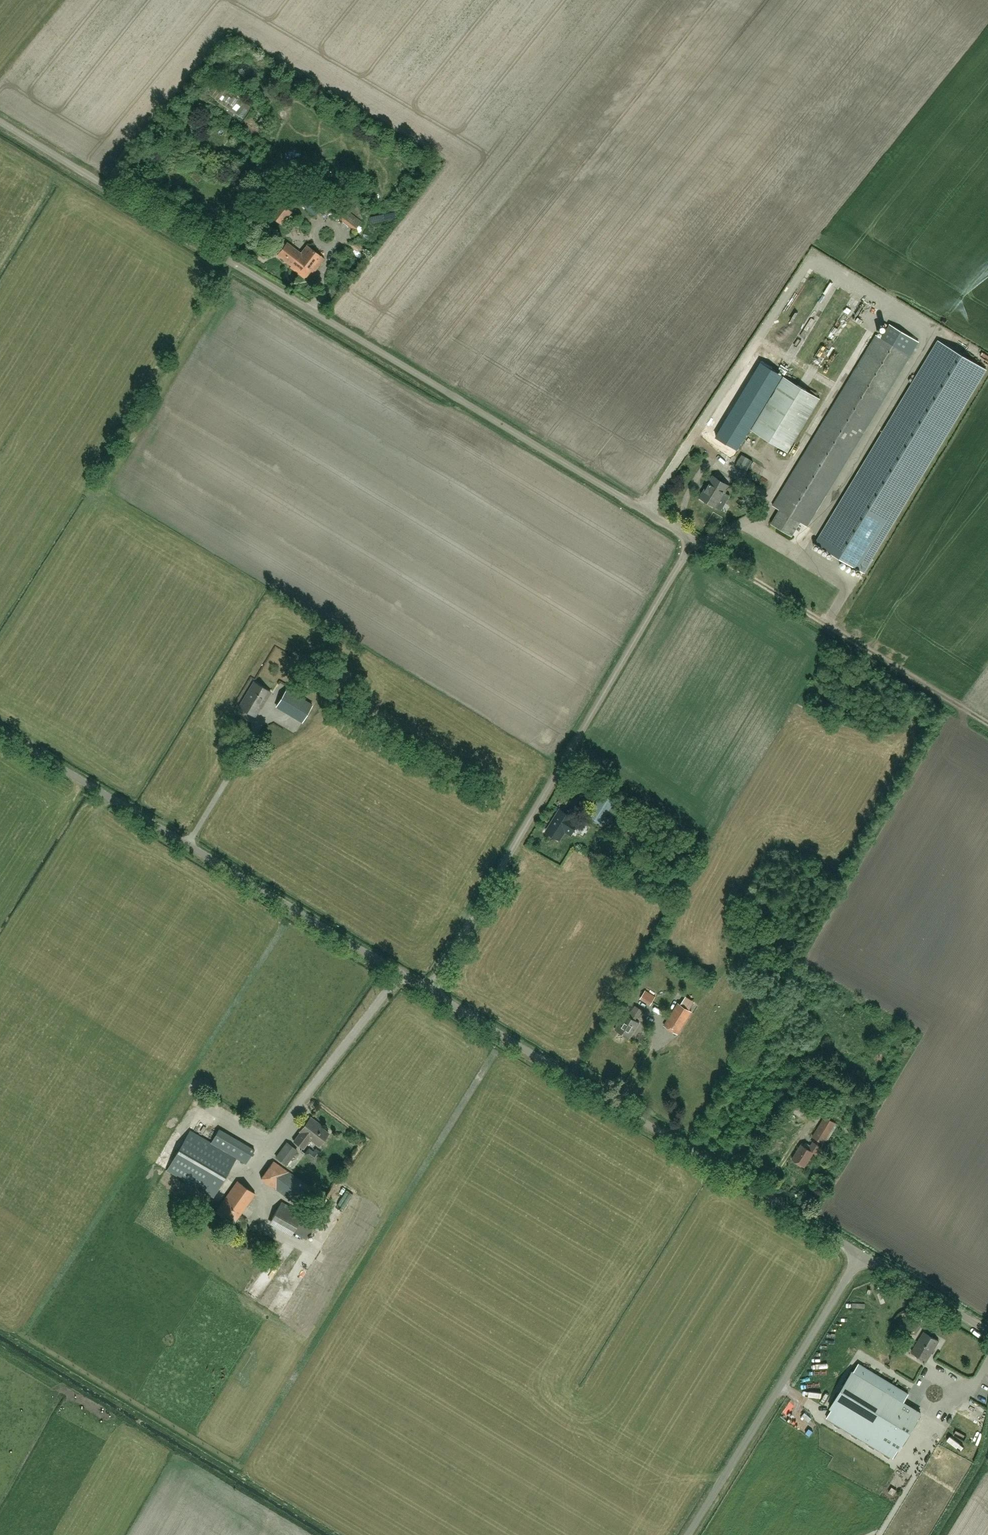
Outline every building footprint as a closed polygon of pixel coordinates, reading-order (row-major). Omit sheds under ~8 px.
[(289,148),(281,152),(283,157),(291,154),(289,148)] [(292,212),(280,202),(269,216),(270,216),(270,215),(270,214),(282,223),(281,225),(292,212)] [(331,211),(355,230),(361,222),(345,209),(345,210),(337,204),(331,211)] [(313,273),(325,259),(305,243),(299,251),(287,242),(277,255),(291,266),(290,267),(304,278),(310,271),(313,273)] [(907,320),(918,324),(920,319),(909,315),(907,320)] [(845,322),(843,327),(851,331),(854,327),(845,322)] [(876,335),(773,506),(780,510),(771,523),(792,536),(800,522),(807,526),(919,342),(890,324),(881,338),(876,335)] [(986,370),(938,341),(816,543),(864,572),(986,370)] [(759,361),(713,435),(734,448),(780,374),(759,361)] [(820,399),(784,377),(752,430),(788,452),(820,399)] [(700,498),(716,507),(720,500),(726,503),(730,496),(725,493),(729,485),(713,476),(700,498)] [(337,671),(333,682),(339,685),(343,673),(337,671)] [(263,705),(271,692),(254,682),(239,708),(255,717),(262,705),(263,705)] [(312,704),(286,689),(281,698),(276,706),(284,711),(302,722),(312,704)] [(615,802),(602,794),(588,816),(601,824),(615,802)] [(568,827),(573,818),(560,809),(553,820),(554,821),(547,832),(559,839),(566,826),(568,827)] [(647,987),(640,999),(651,1005),(656,996),(651,993),(652,990),(647,987)] [(679,1002),(665,1024),(678,1032),(692,1010),(679,1002)] [(636,1006),(629,1016),(625,1014),(615,1029),(630,1038),(639,1023),(634,1019),(636,1015),(639,1017),(643,1011),(636,1006)] [(825,1144),(837,1123),(825,1116),(813,1137),(825,1144)] [(317,1123),(311,1117),(300,1131),(301,1132),(294,1141),(303,1148),(310,1139),(319,1146),(328,1133),(317,1124),(317,1123)] [(190,1131),(167,1170),(213,1197),(237,1157),(247,1163),(254,1150),(219,1129),(211,1143),(190,1131)] [(280,1152),(276,1157),(286,1164),(290,1159),(298,1148),(288,1141),(280,1152)] [(817,1154),(822,1147),(813,1141),(809,1148),(802,1144),(792,1159),(805,1166),(814,1152),(817,1154)] [(296,1203),(309,1186),(273,1161),(261,1178),(296,1203)] [(234,1224),(255,1193),(237,1181),(216,1211),(234,1224)] [(271,1223),(293,1237),(304,1219),(293,1212),(295,1209),(285,1203),(278,1214),(277,1213),(271,1223)] [(927,1361),(939,1341),(924,1332),(912,1351),(927,1361)] [(832,1408),(827,1418),(835,1423),(834,1425),(840,1428),(841,1426),(852,1433),(851,1435),(857,1438),(858,1437),(870,1444),(868,1445),(874,1449),(875,1447),(885,1453),(884,1455),(890,1458),(891,1456),(893,1458),(899,1449),(921,1413),(904,1403),(909,1394),(859,1364),(854,1372),(852,1371),(830,1407),(832,1408)]
